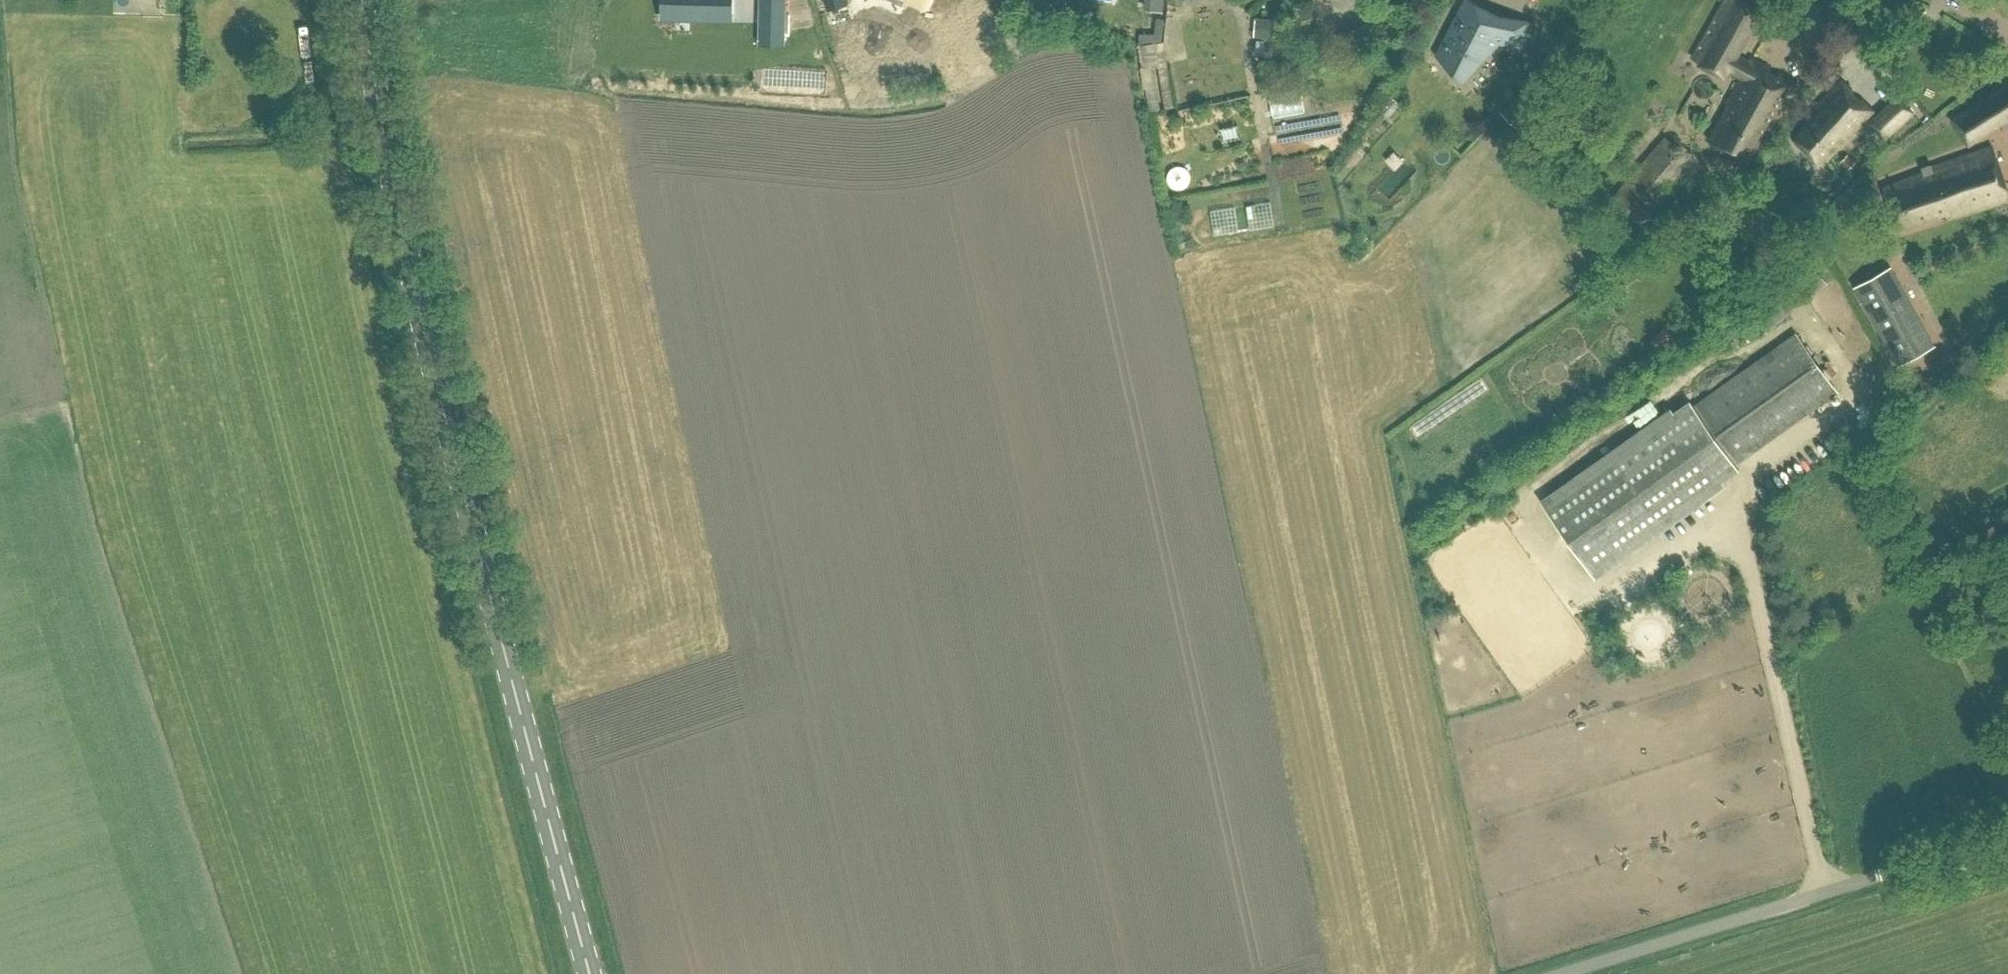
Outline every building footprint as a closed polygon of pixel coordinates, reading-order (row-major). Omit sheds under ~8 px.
[(471,8),(479,7),(478,0),(470,0),(471,8)] [(671,13),(732,14),(732,0),(672,0),(671,13)] [(760,43),(784,44),(785,0),(761,0),(760,43)] [(827,14),(848,7),(846,0),(823,0),(827,14)] [(1023,2),(1062,11),(1064,0),(1024,0),(1023,2)] [(1434,55),(1458,81),(1498,43),(1525,48),(1530,20),(1495,14),(1472,0),(1462,0),(1434,55)] [(1742,0),(1726,0),(1694,56),(1726,73),(1728,70),(1743,78),(1729,102),(1734,105),(1713,141),(1746,160),(1766,126),(1772,129),(1799,81),(1754,56),(1752,60),(1737,52),(1761,10),(1742,0)] [(970,20),(969,36),(980,37),(980,21),(970,20)] [(1873,108),(1842,79),(1817,106),(1820,109),(1795,136),(1819,159),(1844,133),(1847,136),(1873,108)] [(1951,116),(1968,143),(2007,118),(2007,81),(1951,116)] [(1305,94),(1274,95),(1275,114),(1306,113),(1305,94)] [(1913,112),(1897,94),(1869,120),(1885,138),(1913,112)] [(1696,163),(1666,137),(1612,196),(1642,223),(1696,163)] [(2007,197),(1992,146),(1925,167),(1927,172),(1885,185),(1897,223),(1945,208),(1947,216),(2007,197)] [(1827,284),(1808,260),(1746,308),(1765,332),(1827,284)] [(1933,345),(1889,266),(1853,286),(1897,365),(1933,345)] [(1839,391),(1798,333),(1695,407),(1736,464),(1839,391)] [(1738,471),(1688,401),(1671,413),(1668,409),(1539,502),(1596,581),(1725,488),(1722,483),(1738,471)] [(1607,431),(1586,443),(1593,456),(1614,443),(1607,431)]
